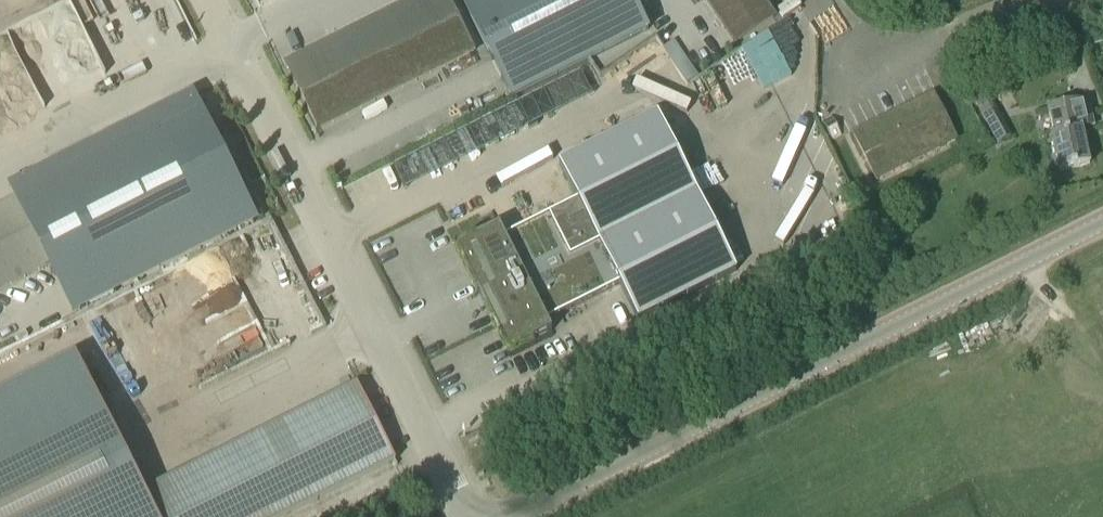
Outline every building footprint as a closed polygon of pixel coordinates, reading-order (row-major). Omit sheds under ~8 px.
[(448,0),(410,0),(283,64),(318,133),(475,54),(448,0)] [(644,30),(629,0),(461,0),(459,1),(507,98),(644,30)] [(764,0),(701,0),(733,48),(776,19),(764,0)] [(1094,33),(1096,45),(1102,43),(1102,30),(1094,33)] [(673,40),(661,48),(685,84),(697,76),(673,40)] [(971,96),(997,144),(1012,136),(986,88),(971,96)] [(932,93),(852,133),(876,181),(956,141),(932,93)] [(1085,99),(1071,102),(1045,107),(1051,135),(1048,135),(1055,171),(1086,164),(1079,129),(1091,126),(1085,99)] [(58,176),(111,281),(248,212),(232,181),(233,180),(199,113),(160,133),(157,127),(91,160),(58,176)] [(657,117),(559,166),(577,203),(504,239),(499,228),(455,250),(508,356),(552,334),(546,323),(619,287),(637,324),(736,274),(657,117)] [(77,363),(0,401),(0,516),(154,516),(77,363)] [(358,387),(356,385),(145,490),(158,516),(283,516),(395,461),(358,387)]
